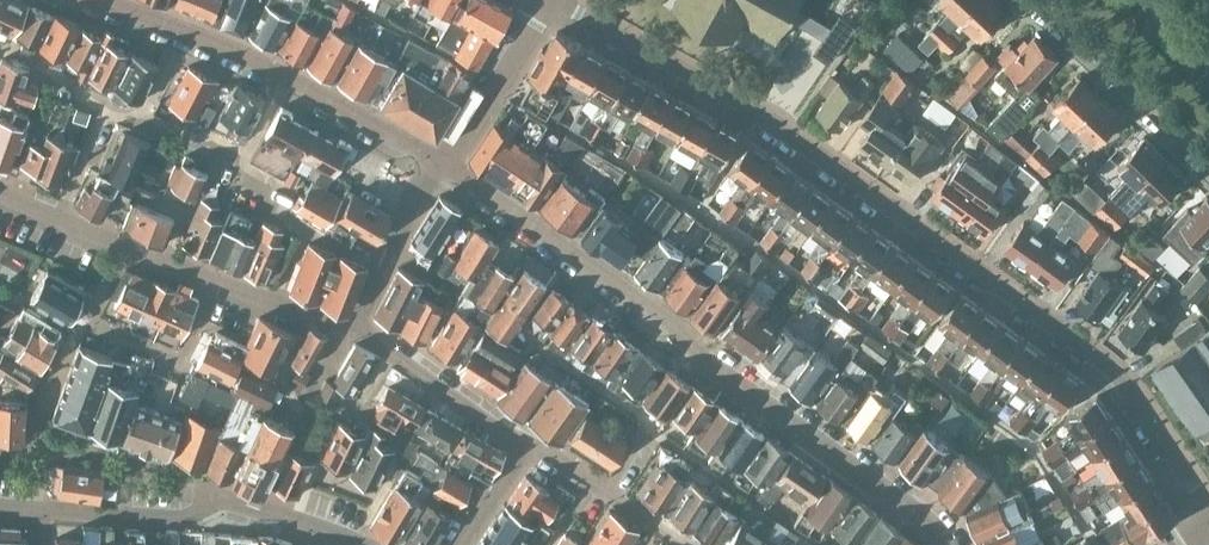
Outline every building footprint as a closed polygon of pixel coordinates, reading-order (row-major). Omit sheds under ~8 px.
[(13,34),(27,3),(20,0),(0,0),(0,28),(13,34)] [(173,3),(176,4),(178,8),(184,10),(188,9),(210,18),(215,20),(223,0),(174,0),(173,3)] [(215,20),(244,31),(249,33),(267,0),(223,0),(215,20)] [(249,33),(274,47),(278,49),(298,12),(304,0),(267,0),(249,33)] [(323,5),(337,12),(343,0),(326,0),(323,5)] [(337,12),(348,18),(353,5),(343,0),(337,12)] [(375,8),(383,13),(390,0),(379,0),(375,8)] [(421,0),(418,0),(412,11),(424,18),(431,6),(450,16),(459,0),(425,0),(424,2),(421,0)] [(450,16),(443,29),(434,43),(476,65),(491,39),(492,39),(511,5),(501,0),(459,0),(450,16)] [(674,3),(734,36),(742,20),(776,39),(798,0),(676,0),(674,3)] [(919,41),(929,50),(937,41),(937,42),(976,0),(942,0),(951,9),(941,19),(940,18),(927,32),(919,41)] [(999,0),(976,0),(937,42),(947,51),(960,37),(969,26),(981,37),(1008,9),(999,0)] [(31,5),(16,35),(24,39),(20,47),(32,52),(47,20),(50,14),(31,5)] [(298,12),(278,49),(308,64),(329,26),(334,17),(320,10),(315,21),(298,12)] [(50,14),(47,20),(51,22),(39,46),(63,57),(79,24),(55,12),(54,16),(50,14)] [(801,23),(825,37),(831,28),(832,27),(806,13),(801,23)] [(825,37),(816,50),(829,60),(854,25),(840,15),(832,27),(831,28),(825,37)] [(329,26),(308,64),(333,78),(337,80),(358,42),(354,40),(329,26)] [(101,36),(100,36),(81,27),(66,59),(80,65),(86,68),(94,51),(101,36)] [(98,52),(90,70),(87,76),(111,87),(128,52),(108,43),(113,33),(104,28),(100,36),(101,36),(94,51),(98,52)] [(548,112),(585,46),(557,30),(546,49),(542,47),(527,75),(534,79),(523,98),(548,112)] [(896,32),(883,48),(896,58),(911,70),(915,66),(923,57),(896,32)] [(1054,59),(1058,55),(1035,33),(1019,51),(1010,43),(998,56),(1006,63),(995,75),(1015,94),(986,124),(1001,139),(1042,95),(1031,84),(1043,71),(1046,74),(1057,62),(1054,59)] [(408,36),(393,62),(373,100),(431,134),(436,132),(471,72),(431,49),(408,36)] [(373,100),(393,62),(358,42),(337,80),(342,83),(343,86),(349,90),(352,88),(373,100)] [(585,46),(548,112),(558,117),(575,88),(573,87),(575,84),(589,92),(608,58),(585,46)] [(110,96),(123,102),(127,94),(140,100),(157,63),(131,51),(110,96)] [(978,85),(996,66),(984,54),(966,73),(978,85)] [(18,99),(31,103),(37,86),(23,81),(30,62),(9,55),(8,60),(1,58),(0,61),(0,96),(17,101),(18,99)] [(915,66),(911,70),(921,79),(933,65),(924,56),(923,57),(915,66)] [(608,58),(589,92),(602,99),(592,116),(594,117),(585,132),(593,137),(630,71),(608,58)] [(86,68),(80,65),(75,77),(84,82),(87,76),(90,70),(86,68)] [(218,80),(188,65),(168,103),(194,116),(204,97),(208,99),(218,80)] [(917,83),(898,69),(884,89),(903,103),(917,83)] [(630,71),(593,137),(601,142),(610,126),(611,126),(621,109),(633,116),(652,83),(630,71)] [(828,96),(817,111),(840,128),(862,97),(863,98),(875,82),(865,74),(853,90),(840,80),(830,74),(819,90),(828,96)] [(1060,140),(1101,95),(1080,76),(1054,104),(1063,112),(1049,128),(1044,124),(1034,134),(1041,140),(1026,156),(1036,166),(1051,149),(1051,150),(1060,140)] [(264,97),(235,83),(219,114),(231,120),(225,131),(242,140),(264,97)] [(635,141),(627,156),(637,161),(646,145),(655,128),(674,95),(652,83),(633,116),(643,122),(644,122),(635,138),(634,140),(635,141)] [(695,107),(674,95),(655,128),(677,141),(695,107)] [(934,95),(923,110),(934,118),(945,103),(935,96),(934,95)] [(1122,115),(1101,95),(1060,140),(1069,149),(1081,136),(1091,145),(1095,142),(1096,143),(1122,115)] [(886,161),(905,135),(892,125),(902,112),(879,96),(861,121),(870,127),(860,142),(886,161)] [(299,154),(312,130),(289,117),(292,112),(281,105),(264,135),(283,145),(281,150),(293,157),(296,152),(299,154)] [(695,107),(677,141),(699,153),(717,119),(695,107)] [(204,108),(197,121),(198,121),(206,125),(213,112),(204,108)] [(10,165),(15,150),(28,114),(14,109),(10,120),(0,117),(0,162),(10,165)] [(531,146),(532,146),(547,121),(529,110),(523,120),(513,114),(503,128),(495,122),(471,157),(512,185),(526,163),(522,160),(531,146)] [(578,111),(571,124),(579,128),(586,116),(578,111)] [(717,119),(699,153),(690,169),(680,186),(692,193),(701,176),(711,159),(722,165),(740,132),(717,119)] [(914,122),(905,135),(886,161),(912,180),(930,155),(934,158),(945,144),(914,122)] [(1018,124),(1010,131),(1028,151),(1037,143),(1018,124)] [(312,130),(299,154),(322,167),(333,173),(349,145),(350,143),(339,137),(336,143),(312,130)] [(106,159),(101,171),(132,185),(134,186),(140,174),(150,179),(150,178),(156,163),(145,158),(144,158),(151,141),(124,131),(112,161),(106,159)] [(566,133),(557,146),(568,153),(559,164),(567,170),(586,144),(566,133)] [(72,163),(78,146),(74,144),(74,143),(47,134),(42,147),(28,142),(24,153),(20,165),(34,170),(32,174),(59,184),(64,169),(69,171),(73,163),(72,163)] [(1120,203),(1139,183),(1164,155),(1144,136),(1118,163),(1128,173),(1109,193),(1111,195),(1120,203)] [(623,154),(630,142),(622,137),(615,150),(623,154)] [(941,172),(931,185),(936,189),(932,195),(958,214),(1004,150),(994,141),(990,139),(976,157),(962,147),(959,151),(947,167),(950,169),(946,175),(941,172)] [(729,216),(773,155),(752,140),(729,171),(743,180),(732,195),(721,211),(729,216)] [(655,150),(647,145),(646,145),(637,161),(646,166),(655,150)] [(559,164),(532,146),(531,146),(522,160),(526,163),(512,185),(542,205),(563,177),(567,170),(559,164)] [(1036,166),(1045,174),(1060,158),(1051,150),(1051,149),(1036,166)] [(15,150),(10,165),(19,168),(20,165),(24,153),(15,150)] [(1004,150),(958,214),(985,233),(1004,207),(1001,205),(1003,202),(991,194),(1005,174),(1004,173),(1008,167),(1031,185),(1038,177),(1015,158),(1004,150)] [(172,182),(171,184),(196,195),(206,172),(190,165),(193,158),(185,154),(179,166),(172,182)] [(793,170),(773,155),(729,216),(736,222),(758,192),(771,201),(793,170)] [(1164,155),(1139,183),(1120,203),(1130,212),(1131,212),(1149,192),(1160,202),(1186,174),(1164,155)] [(193,158),(190,165),(206,172),(209,165),(193,158)] [(174,164),(167,180),(172,182),(179,166),(174,164)] [(680,186),(690,169),(681,165),(672,181),(680,186)] [(322,167),(314,181),(323,186),(333,173),(322,167)] [(289,173),(284,182),(291,186),(292,186),(296,177),(299,173),(291,169),(289,173)] [(793,170),(771,201),(783,210),(761,240),(769,246),(813,184),(793,170)] [(99,172),(93,184),(91,189),(85,186),(76,204),(102,217),(114,194),(112,193),(117,182),(99,172)] [(134,186),(152,194),(158,182),(150,178),(150,179),(140,174),(134,186)] [(563,177),(542,205),(547,208),(546,212),(552,215),(555,214),(567,222),(566,226),(572,230),(575,228),(576,229),(580,232),(598,207),(601,203),(605,197),(590,186),(585,193),(563,177)] [(1033,212),(1051,186),(1039,178),(1021,203),(1033,212)] [(300,194),(293,206),(325,225),(325,224),(330,227),(331,228),(344,206),(338,202),(341,197),(323,186),(314,181),(313,180),(312,179),(304,192),(304,193),(302,195),(300,194)] [(813,184),(769,246),(777,251),(788,236),(791,238),(801,223),(811,230),(833,199),(813,184)] [(341,197),(338,202),(344,206),(352,192),(353,193),(354,191),(347,187),(341,197)] [(137,190),(132,202),(136,204),(136,203),(147,207),(152,197),(137,190)] [(375,240),(389,215),(353,193),(352,192),(344,206),(331,228),(330,230),(348,241),(356,228),(375,240)] [(460,208),(439,195),(411,240),(422,247),(415,257),(426,263),(460,208)] [(1120,203),(1111,195),(1096,211),(1105,219),(1120,203)] [(1208,195),(1192,212),(1187,207),(1163,233),(1193,261),(1207,246),(1204,243),(1208,237),(1208,196),(1208,195)] [(1031,266),(1075,205),(1063,196),(1038,231),(1023,221),(1004,247),(1031,266)] [(208,256),(223,221),(212,216),(218,204),(201,197),(186,231),(181,229),(178,236),(183,238),(181,244),(208,256)] [(833,199),(811,230),(821,237),(810,252),(813,254),(802,269),(810,275),(821,260),(832,245),(854,214),(833,199)] [(136,203),(136,204),(132,202),(122,224),(127,226),(127,228),(129,229),(130,231),(139,235),(141,234),(163,243),(173,217),(136,203)] [(598,207),(580,232),(584,235),(588,238),(588,241),(595,245),(597,244),(621,261),(632,246),(647,257),(652,249),(661,237),(660,236),(641,223),(635,232),(623,224),(626,220),(605,206),(601,203),(598,207)] [(1120,203),(1105,219),(1115,228),(1130,212),(1120,203)] [(1075,205),(1031,266),(1057,285),(1076,259),(1059,247),(1070,232),(1075,235),(1089,216),(1089,215),(1075,205)] [(682,207),(670,224),(684,233),(695,217),(682,207)] [(223,221),(208,256),(241,270),(254,239),(242,234),(249,217),(238,211),(229,208),(223,221)] [(854,214),(832,245),(851,259),(874,228),(854,214)] [(1089,216),(1075,235),(1097,251),(1110,232),(1089,216)] [(254,239),(241,270),(266,281),(282,243),(277,241),(282,229),(262,220),(262,221),(254,239)] [(844,285),(837,295),(842,298),(850,304),(861,289),(865,283),(869,277),(872,274),(894,243),(874,228),(851,259),(861,266),(849,281),(847,280),(844,285)] [(476,279),(488,259),(497,244),(474,230),(453,264),(470,275),(476,279)] [(1110,232),(1097,251),(1089,262),(1098,269),(1077,299),(1100,316),(1122,285),(1110,275),(1123,258),(1112,250),(1120,239),(1110,232)] [(1163,246),(1151,234),(1140,245),(1153,257),(1163,246)] [(647,257),(636,272),(662,291),(666,293),(691,258),(687,255),(661,237),(652,249),(647,257)] [(739,248),(730,241),(719,256),(728,263),(739,248)] [(352,297),(353,298),(366,265),(308,242),(289,291),(316,302),(318,297),(341,307),(350,303),(352,297)] [(894,243),(872,274),(892,288),(914,257),(894,243)] [(1126,244),(1120,253),(1146,272),(1152,264),(1126,244)] [(757,274),(758,273),(769,258),(756,249),(744,265),(747,267),(757,274)] [(445,251),(435,268),(440,271),(446,274),(455,257),(445,251)] [(691,258),(666,293),(689,310),(690,310),(693,313),(711,289),(718,278),(717,277),(703,267),(707,261),(696,253),(692,259),(691,258)] [(914,257),(892,288),(903,297),(892,312),(894,313),(883,328),(891,334),(935,272),(914,257)] [(466,281),(461,290),(477,300),(477,299),(493,308),(513,275),(488,259),(476,279),(470,275),(466,281)] [(821,260),(810,275),(817,281),(830,290),(842,275),(829,265),(821,260)] [(517,277),(502,299),(525,315),(545,284),(519,265),(513,275),(517,277)] [(1208,286),(1208,275),(1200,266),(1180,287),(1195,301),(1208,286)] [(153,280),(142,275),(126,268),(110,295),(117,299),(114,305),(137,315),(153,280)] [(417,291),(423,280),(398,268),(373,317),(398,328),(417,291)] [(67,320),(84,292),(46,270),(30,299),(67,320)] [(935,272),(891,334),(898,339),(901,341),(923,311),(933,318),(956,287),(935,272)] [(1162,274),(1156,282),(1165,289),(1172,281),(1162,274)] [(711,289),(693,313),(698,316),(697,319),(704,323),(707,322),(717,329),(721,332),(750,291),(752,289),(743,283),(737,291),(733,288),(718,278),(711,289)] [(417,291),(398,328),(424,341),(447,296),(449,292),(448,291),(432,284),(423,279),(423,280),(417,291)] [(175,289),(153,280),(137,315),(159,325),(175,289)] [(178,282),(175,289),(186,294),(189,287),(178,282)] [(1143,298),(1142,297),(1118,330),(1144,349),(1167,316),(1155,307),(1166,291),(1155,283),(1143,298)] [(542,339),(548,331),(546,330),(567,299),(551,288),(531,315),(544,325),(537,335),(542,339)] [(186,294),(175,289),(159,325),(182,335),(197,299),(186,294)] [(861,289),(850,304),(857,310),(869,294),(861,289)] [(750,291),(721,332),(739,345),(764,310),(769,304),(750,291)] [(938,368),(982,306),(961,291),(939,322),(949,329),(938,345),(941,347),(930,362),(938,368)] [(814,304),(835,320),(841,312),(842,311),(820,296),(814,304)] [(501,300),(484,325),(507,341),(525,315),(502,299),(501,300)] [(569,301),(548,331),(553,335),(548,343),(561,352),(588,314),(569,301)] [(447,320),(431,345),(457,360),(480,322),(468,315),(452,305),(444,318),(447,320)] [(39,315),(24,306),(6,337),(0,334),(0,347),(4,350),(15,356),(39,315)] [(1003,321),(982,306),(938,368),(945,374),(956,358),(959,360),(969,344),(980,352),(1003,321)] [(878,308),(870,319),(877,324),(884,313),(878,308)] [(764,310),(739,345),(757,358),(779,327),(765,317),(768,313),(764,310)] [(588,314),(561,352),(571,359),(575,354),(576,352),(579,354),(587,359),(590,362),(612,331),(611,330),(610,329),(611,325),(603,318),(599,321),(588,314)] [(60,327),(39,315),(15,356),(37,369),(38,370),(57,338),(55,337),(60,327)] [(250,343),(248,347),(244,356),(272,370),(291,331),(259,316),(246,342),(250,343)] [(1174,335),(1182,347),(1197,337),(1206,330),(1198,318),(1174,335)] [(1003,321),(980,352),(993,361),(970,392),(978,398),(990,382),(1000,367),(1022,336),(1003,321)] [(794,377),(816,347),(783,324),(758,359),(781,376),(785,370),(794,377)] [(291,361),(298,366),(301,368),(304,362),(309,365),(322,341),(323,342),(327,333),(313,327),(308,329),(291,361)] [(477,338),(472,347),(482,353),(491,359),(507,369),(519,349),(507,341),(484,328),(477,338)] [(1205,438),(1208,435),(1208,328),(1206,330),(1197,337),(1182,347),(1155,366),(1205,438)] [(192,363),(189,368),(192,370),(207,377),(209,372),(228,382),(231,377),(233,379),(235,374),(233,373),(238,364),(242,355),(244,356),(248,347),(216,331),(213,335),(211,334),(210,335),(195,365),(192,363)] [(612,331),(590,362),(596,366),(611,376),(606,383),(613,387),(618,381),(634,357),(639,349),(624,339),(624,335),(619,332),(616,333),(613,331),(612,331)] [(869,331),(859,344),(860,344),(868,350),(884,362),(893,348),(869,331)] [(1022,336),(1000,367),(990,382),(997,388),(1008,372),(1020,381),(1021,381),(1043,350),(1022,336)] [(816,347),(794,377),(791,382),(814,399),(831,375),(835,378),(843,367),(854,353),(859,346),(848,338),(832,359),(816,347)] [(318,394),(331,401),(338,386),(351,394),(373,353),(354,343),(332,382),(326,378),(318,394)] [(120,377),(125,379),(131,363),(111,357),(111,356),(78,345),(52,416),(87,428),(104,385),(113,386),(116,387),(120,377)] [(472,347),(457,369),(476,381),(491,359),(482,353),(472,347)] [(618,381),(613,387),(616,390),(621,383),(641,397),(656,375),(663,365),(639,349),(634,357),(618,381)] [(0,356),(0,379),(3,374),(27,389),(37,373),(36,372),(37,369),(15,356),(4,350),(0,356)] [(1021,381),(1020,381),(1014,388),(1026,397),(1020,406),(1022,407),(1011,422),(1019,427),(1063,365),(1043,350),(1021,381)] [(491,359),(476,381),(497,395),(512,372),(507,369),(491,359)] [(550,378),(525,360),(497,401),(523,418),(550,378)] [(231,389),(237,392),(265,404),(276,381),(241,365),(231,389)] [(659,377),(643,401),(666,417),(669,413),(686,387),(689,383),(663,365),(656,375),(659,377)] [(1063,365),(1019,427),(1027,432),(1037,418),(1048,402),(1062,411),(1084,380),(1063,365)] [(301,368),(298,366),(288,383),(299,390),(310,373),(301,368)] [(843,367),(835,378),(818,402),(841,419),(861,391),(865,394),(871,387),(878,376),(866,368),(859,378),(843,367)] [(186,382),(180,395),(188,399),(191,401),(195,403),(208,377),(207,377),(192,370),(192,371),(186,382)] [(104,385),(87,428),(88,429),(89,427),(120,439),(138,390),(125,385),(126,380),(125,380),(125,379),(120,377),(116,387),(113,386),(104,385)] [(570,436),(583,415),(580,413),(587,402),(554,380),(527,421),(559,442),(566,433),(570,436)] [(990,382),(978,398),(986,403),(997,388),(990,382)] [(686,387),(669,413),(672,416),(694,430),(714,400),(689,383),(686,387)] [(411,426),(423,405),(387,385),(376,406),(377,407),(371,417),(395,430),(400,420),(411,426)] [(936,385),(926,398),(940,407),(949,394),(936,385)] [(865,394),(846,422),(869,439),(874,442),(891,417),(894,413),(907,395),(896,387),(887,398),(871,387),(865,394)] [(265,404),(237,392),(226,419),(220,435),(219,434),(205,468),(204,470),(228,479),(244,444),(244,443),(248,445),(262,414),(265,404)] [(1048,457),(1112,416),(1098,394),(1065,415),(1074,429),(1042,449),(1048,457)] [(220,397),(215,410),(227,414),(232,401),(220,397)] [(4,437),(24,438),(25,401),(0,400),(0,446),(4,437)] [(714,400),(694,430),(686,442),(702,453),(708,446),(714,450),(737,416),(714,400)] [(135,403),(121,440),(167,456),(180,419),(183,410),(177,408),(174,417),(135,403)] [(423,405),(411,426),(411,427),(448,447),(449,448),(461,427),(423,405)] [(185,411),(170,454),(205,468),(219,434),(220,435),(226,419),(209,413),(207,419),(187,411),(185,411)] [(891,417),(874,442),(877,444),(878,448),(882,451),(887,452),(897,458),(900,461),(918,436),(925,426),(914,417),(909,424),(894,413),(891,417)] [(262,414),(248,444),(278,458),(289,435),(293,426),(267,416),(262,414)] [(584,414),(583,415),(570,436),(569,437),(610,464),(625,441),(584,414)] [(763,433),(737,416),(714,450),(728,459),(740,467),(763,433)] [(1112,416),(1048,457),(1053,465),(1068,455),(1070,457),(1086,447),(1093,458),(1125,437),(1112,416)] [(367,435),(371,426),(356,419),(352,427),(336,420),(319,457),(349,471),(350,471),(367,434),(367,435)] [(367,434),(350,471),(349,473),(374,486),(393,447),(380,440),(384,432),(371,426),(367,435),(367,434)] [(918,436),(900,461),(904,463),(905,468),(909,470),(914,471),(917,473),(926,479),(951,444),(925,426),(918,436)] [(449,453),(444,463),(464,475),(466,471),(468,467),(483,439),(463,428),(452,449),(449,453)] [(788,450),(763,433),(740,467),(753,476),(765,484),(788,450)] [(1125,437),(1093,458),(1100,468),(1084,478),(1074,485),(1076,487),(1069,492),(1075,500),(1139,458),(1125,437)] [(418,442),(409,438),(409,439),(405,440),(400,450),(412,456),(418,442)] [(504,451),(483,439),(468,467),(489,479),(504,451)] [(966,455),(951,444),(926,479),(940,490),(966,455)] [(278,458),(247,447),(231,480),(262,491),(278,458)] [(297,495),(313,460),(288,449),(284,447),(268,482),(297,495)] [(470,480),(463,476),(446,466),(419,450),(413,462),(424,469),(419,478),(433,486),(443,492),(457,501),(470,480)] [(728,459),(714,450),(708,460),(722,469),(728,459)] [(762,489),(757,496),(767,502),(769,504),(773,497),(782,484),(807,501),(824,475),(788,450),(765,484),(762,489)] [(966,455),(940,490),(965,508),(967,512),(1006,494),(1007,494),(992,473),(991,473),(966,455)] [(660,465),(656,462),(636,493),(640,496),(662,510),(692,465),(679,456),(671,468),(662,462),(660,465)] [(1153,479),(1139,458),(1075,500),(1080,508),(1096,497),(1098,500),(1114,489),(1121,499),(1153,479)] [(118,480),(119,473),(62,464),(60,477),(56,476),(54,489),(58,490),(58,493),(99,499),(101,484),(117,487),(118,480)] [(387,498),(370,527),(397,542),(421,500),(411,494),(407,492),(416,476),(404,469),(399,466),(394,474),(399,477),(387,498)] [(753,476),(740,467),(733,477),(746,485),(753,476)] [(526,473),(506,503),(528,518),(533,510),(546,518),(557,501),(545,493),(548,488),(547,488),(526,473)] [(824,475),(807,501),(793,521),(806,530),(815,518),(827,526),(849,493),(824,475)] [(711,496),(711,495),(684,477),(663,511),(690,529),(711,496)] [(1153,479),(1121,499),(1129,511),(1128,512),(1127,511),(1095,532),(1102,542),(1126,526),(1166,500),(1153,479)] [(117,487),(116,498),(125,499),(128,482),(118,480),(117,487)] [(717,543),(736,513),(723,505),(731,493),(719,484),(711,495),(711,496),(690,529),(713,544),(715,544),(717,543)] [(397,542),(400,544),(402,544),(432,544),(449,513),(436,505),(443,492),(433,486),(424,502),(421,500),(397,542)] [(1006,494),(967,512),(979,538),(981,542),(1013,528),(1020,524),(1035,518),(1031,509),(1020,487),(1007,494),(1006,494)] [(849,493),(827,526),(831,529),(853,544),(876,512),(855,497),(849,493)] [(1052,498),(1031,509),(1035,518),(1056,507),(1052,498)] [(1126,526),(1132,534),(1119,542),(1115,544),(1134,544),(1177,517),(1166,500),(1126,526)] [(475,544),(527,544),(532,540),(525,535),(534,522),(528,518),(506,503),(504,502),(498,511),(475,544)] [(587,531),(596,516),(583,508),(574,523),(587,531)] [(625,544),(637,527),(609,508),(587,542),(591,544),(626,544),(625,544)] [(853,544),(889,544),(900,532),(880,516),(876,512),(853,544)] [(793,542),(786,537),(781,544),(766,534),(771,527),(758,518),(753,525),(741,517),(736,513),(717,543),(720,544),(792,544),(793,542)] [(82,538),(55,537),(54,544),(98,544),(99,525),(83,524),(82,538)] [(98,544),(122,544),(122,542),(111,541),(112,526),(99,525),(98,544)] [(26,539),(18,539),(18,527),(0,526),(0,544),(25,544),(26,539)] [(124,543),(125,543),(125,544),(160,544),(144,544),(145,527),(125,527),(124,543)] [(981,542),(982,544),(1021,544),(1013,528),(981,542)] [(178,530),(165,529),(164,544),(177,544),(178,530)] [(214,532),(201,531),(200,544),(214,544),(214,532)] [(576,541),(564,534),(563,532),(554,544),(573,544),(576,541)] [(889,544),(916,544),(900,532),(889,544)] [(257,535),(230,533),(229,544),(257,544),(257,535)] [(292,544),(292,541),(273,535),(257,535),(257,544),(292,544)] [(1042,537),(1024,544),(1046,544),(1042,537)]
